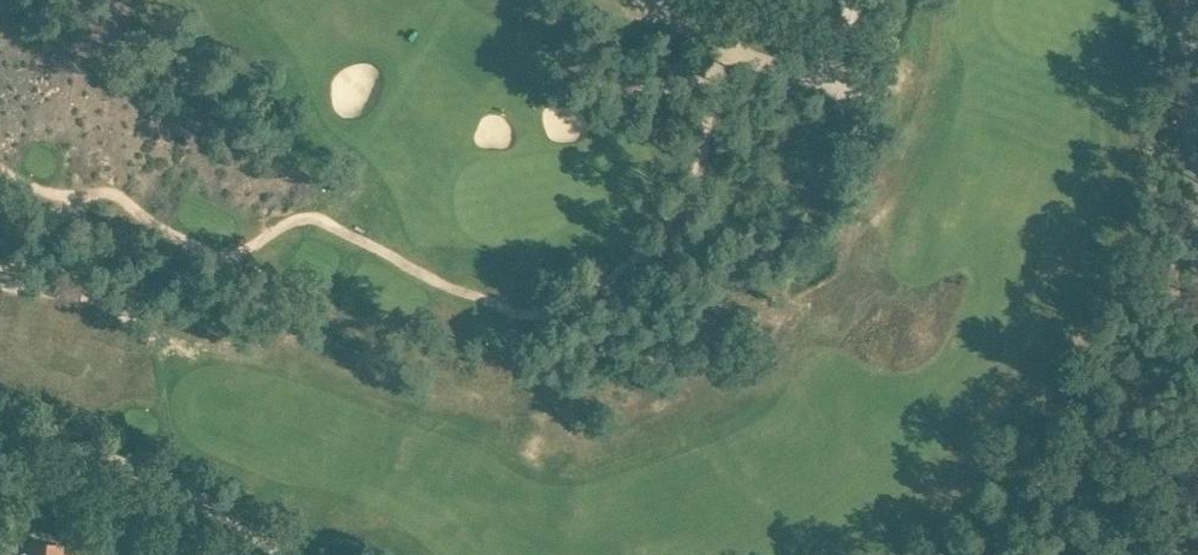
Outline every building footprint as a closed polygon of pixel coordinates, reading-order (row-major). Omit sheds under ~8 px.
[(31,544),(3,541),(1,554),(67,554),(60,547),(31,544)]
